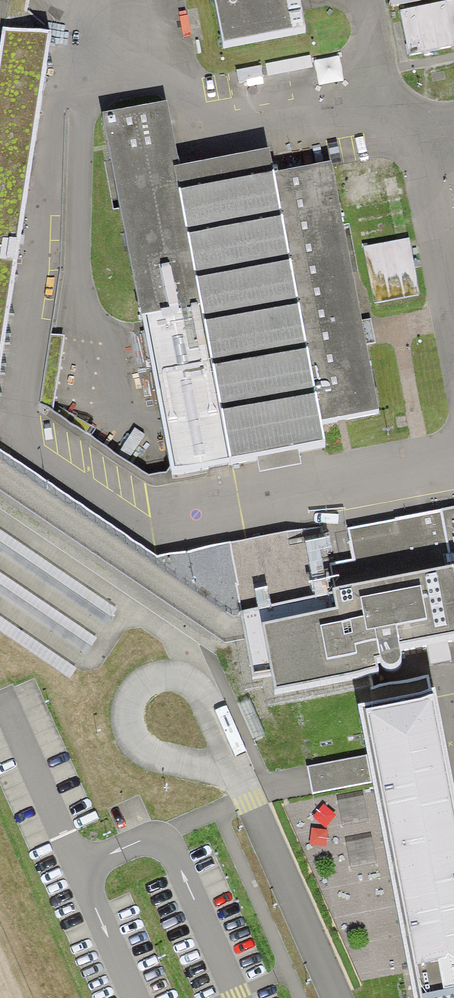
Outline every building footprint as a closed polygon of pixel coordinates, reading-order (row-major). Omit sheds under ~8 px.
[(224,43),(305,28),(300,0),(216,0),(224,43)] [(0,49),(0,356),(50,36),(3,29),(0,49)] [(144,321),(174,474),(325,445),(320,421),(271,174),(267,152),(179,169),(166,101),(103,113),(144,321)] [(329,163),(271,174),(320,421),(376,410),(329,163)] [(378,309),(422,301),(412,245),(368,253),(378,309)] [(253,679),(272,675),(275,696),(399,672),(395,653),(453,641),(453,511),(344,532),(349,562),(326,567),(318,528),(226,545),(240,615),(246,643),(253,679)] [(416,997),(453,997),(453,803),(434,700),(360,714),(369,756),(371,770),(374,785),(416,997)] [(369,756),(307,768),(313,796),(374,785),(371,770),(369,756)]
